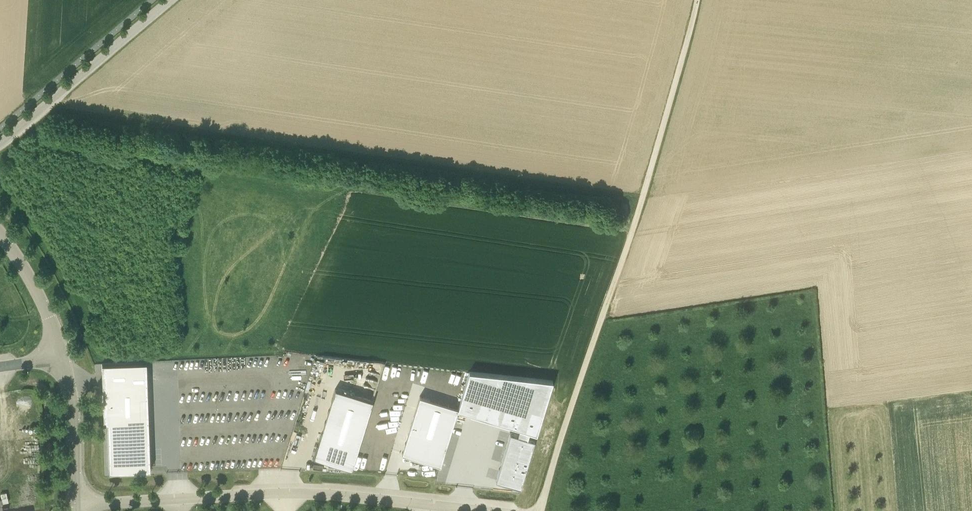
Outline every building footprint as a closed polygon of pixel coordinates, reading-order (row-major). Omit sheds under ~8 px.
[(146,362),(102,363),(104,423),(108,423),(110,471),(150,469),(146,362)] [(470,369),(458,408),(520,427),(518,433),(510,430),(495,478),(520,485),(535,438),(527,436),(529,430),(537,432),(553,379),(470,369)] [(342,468),(343,466),(352,469),(373,400),(334,388),(317,445),(313,459),(342,468)] [(419,396),(401,453),(440,465),(457,408),(419,396)]
